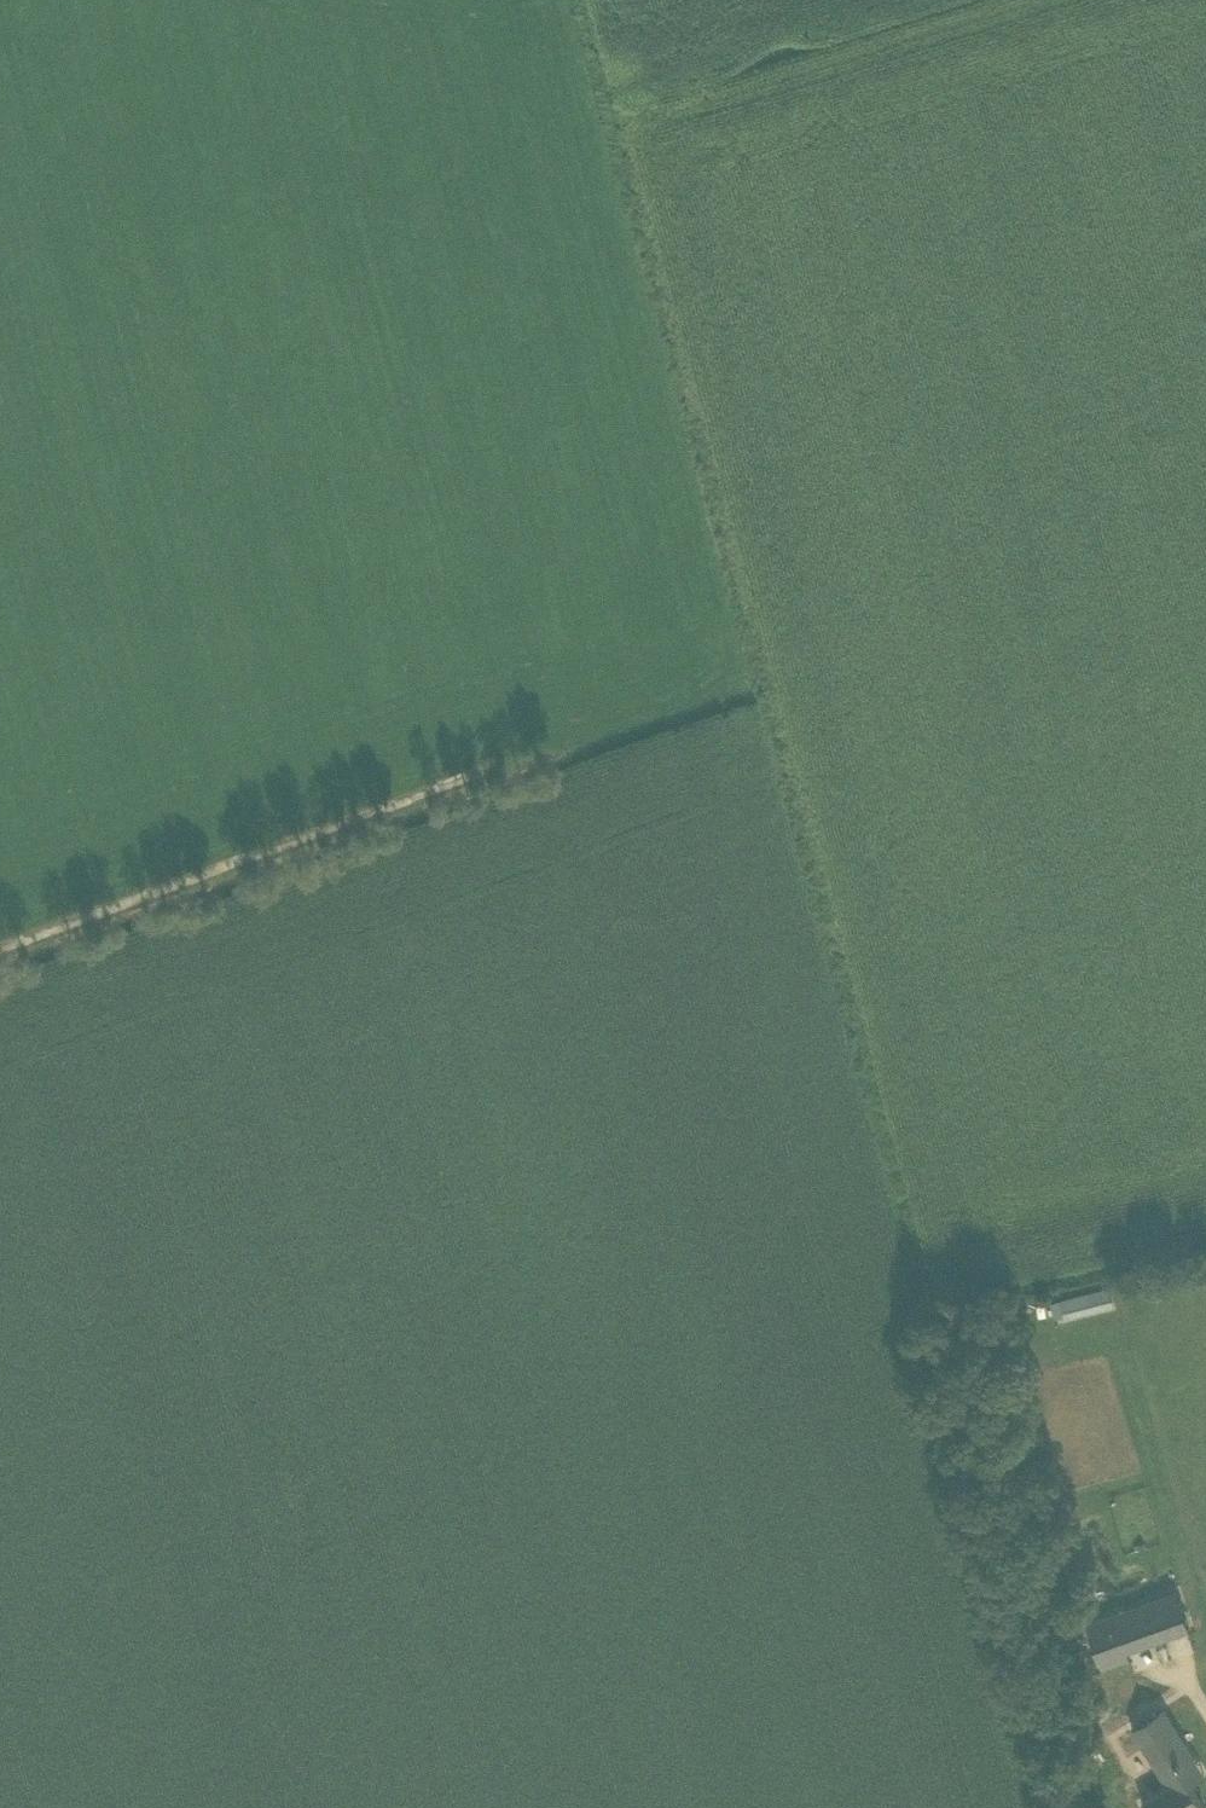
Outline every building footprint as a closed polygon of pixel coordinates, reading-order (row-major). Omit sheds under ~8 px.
[(1176,1591),(1087,1622),(1103,1668),(1129,1659),(1127,1651),(1189,1629),(1176,1591)] [(1192,1788),(1178,1765),(1188,1758),(1160,1711),(1133,1727),(1170,1785),(1143,1803),(1146,1807),(1204,1807),(1192,1788)]
